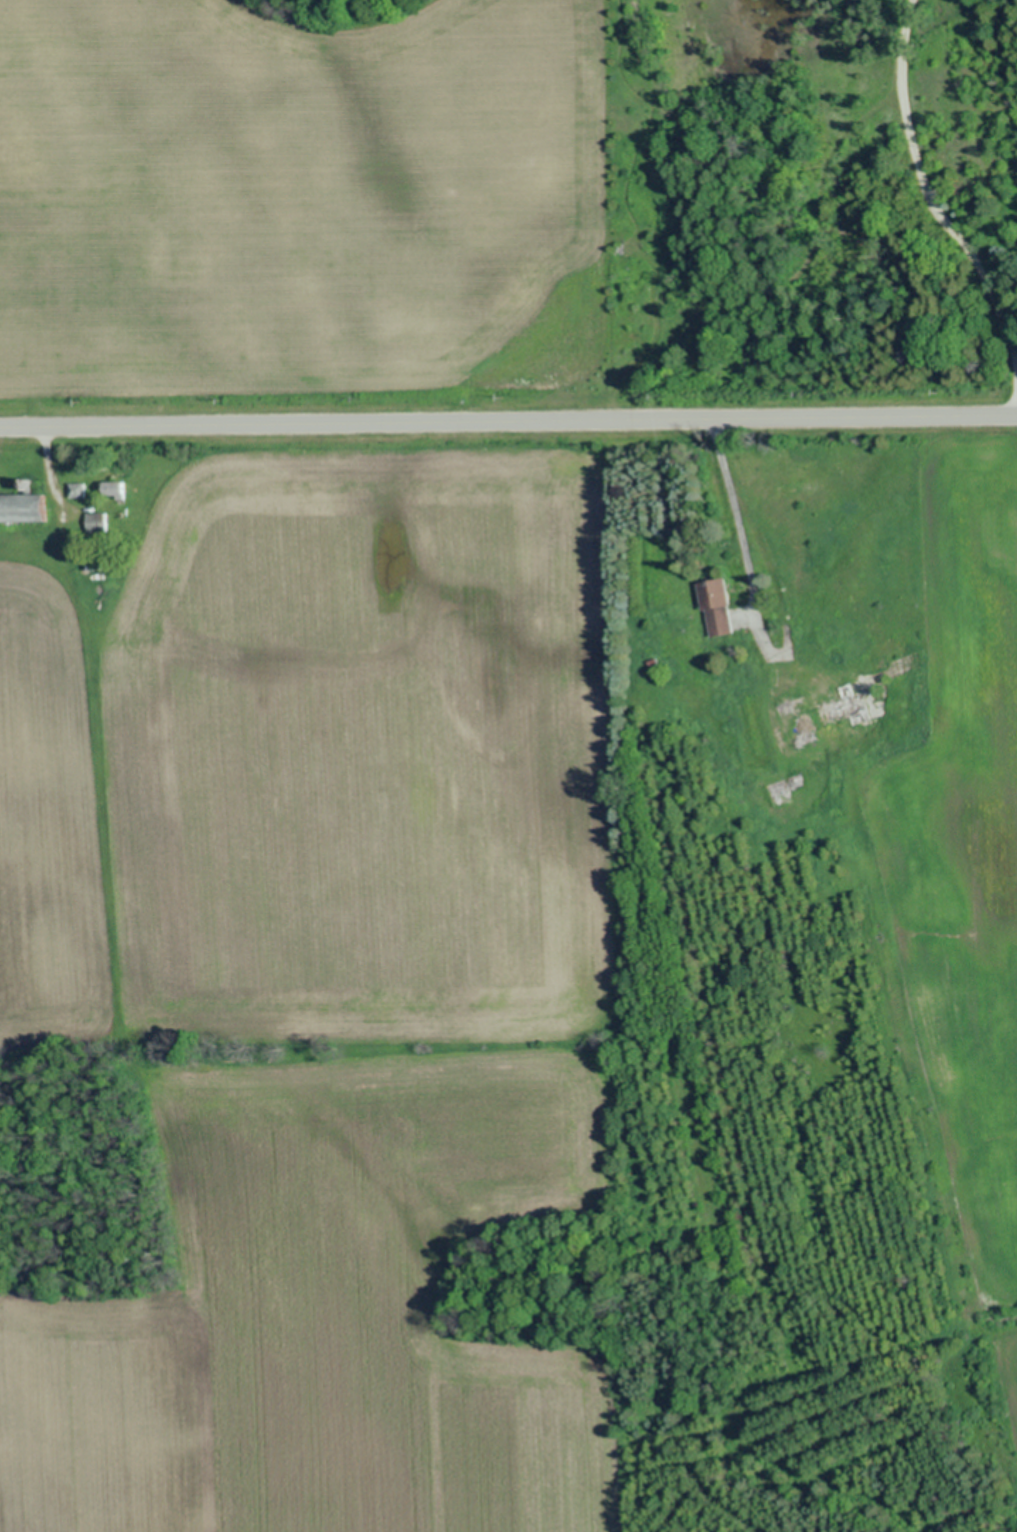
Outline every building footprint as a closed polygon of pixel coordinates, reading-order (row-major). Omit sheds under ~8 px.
[(107,498),(128,497),(127,482),(107,483),(107,498)] [(85,484),(70,484),(71,498),(85,497),(85,484)] [(49,523),(50,497),(0,495),(0,523),(49,523)] [(88,532),(107,532),(107,514),(88,514),(88,532)] [(736,634),(727,580),(702,584),(711,638),(736,634)]
